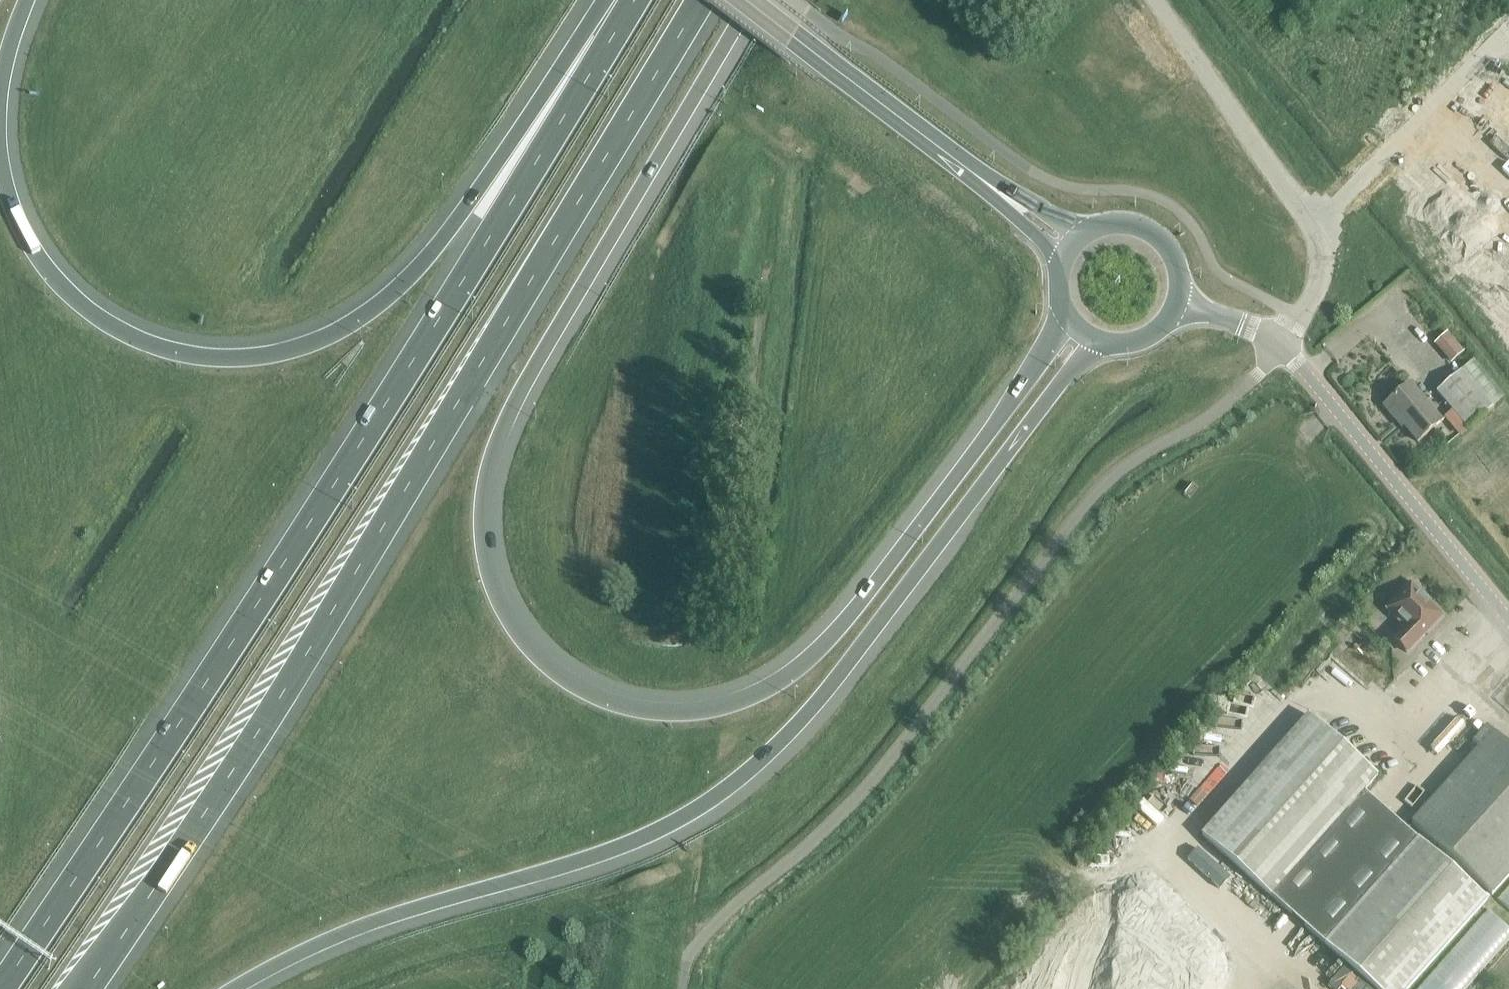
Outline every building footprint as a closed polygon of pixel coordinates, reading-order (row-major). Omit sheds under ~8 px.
[(1447,333),(1437,342),(1453,360),(1463,352),(1447,333)] [(1461,434),(1468,429),(1492,408),(1461,371),(1437,392),(1453,411),(1446,417),(1461,434)] [(1410,383),(1383,406),(1396,421),(1398,419),(1418,442),(1442,421),(1410,383)] [(1407,653),(1443,616),(1420,594),(1422,592),(1411,581),(1399,593),(1401,595),(1387,609),(1406,628),(1394,640),(1407,653)] [(1487,900),(1419,839),(1418,840),(1364,792),(1378,776),(1309,715),(1202,835),(1375,988),(1408,988),(1487,900)] [(1492,894),(1508,875),(1508,745),(1487,725),(1473,741),(1479,747),(1412,823),(1492,894)] [(1418,988),(1465,988),(1508,940),(1508,927),(1499,918),(1495,922),(1487,915),(1481,922),(1489,930),(1479,940),(1484,945),(1478,952),(1468,963),(1464,959),(1457,967),(1446,958),(1418,988)] [(1246,973),(1237,965),(1217,988),(1233,988),(1246,973)]
